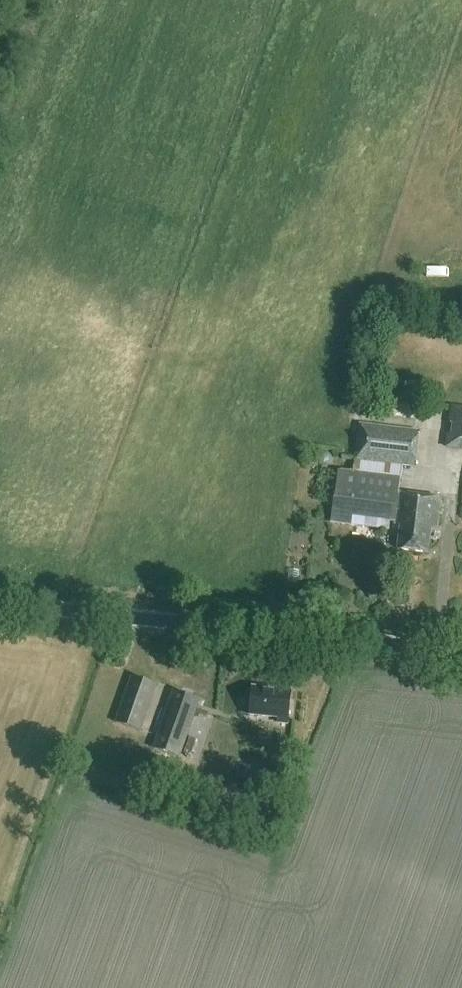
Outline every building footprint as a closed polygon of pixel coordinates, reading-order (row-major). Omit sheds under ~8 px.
[(449,406),(447,425),(452,425),(450,435),(446,435),(444,448),(461,450),(461,408),(449,406)] [(419,431),(358,424),(354,461),(415,468),(419,431)] [(439,498),(397,493),(398,485),(338,477),(334,515),(400,523),(398,551),(427,554),(430,525),(436,526),(439,498)] [(156,687),(131,678),(115,724),(140,733),(156,687)] [(287,725),(290,693),(252,688),(249,716),(277,719),(277,724),(287,725)] [(198,701),(172,692),(152,748),(179,757),(198,701)]
